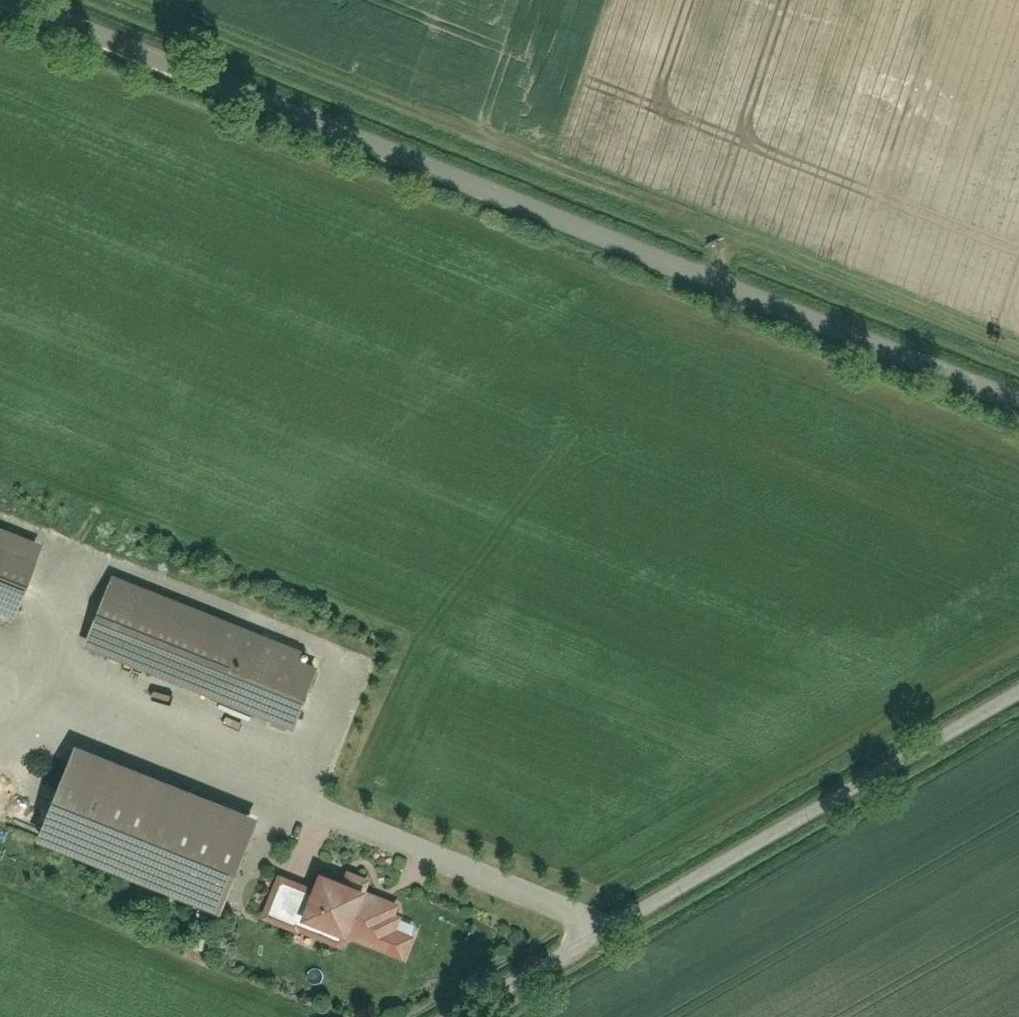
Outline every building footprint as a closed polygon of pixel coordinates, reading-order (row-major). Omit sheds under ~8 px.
[(0,515),(0,604),(15,610),(30,572),(45,532),(0,515)] [(325,648),(112,565),(96,605),(84,636),(297,720),(310,688),(325,648)] [(260,803),(79,735),(60,785),(40,837),(221,905),(240,853),(260,803)] [(316,883),(281,869),(263,913),(347,946),(352,933),(393,949),(412,900),(323,864),(316,883)]
